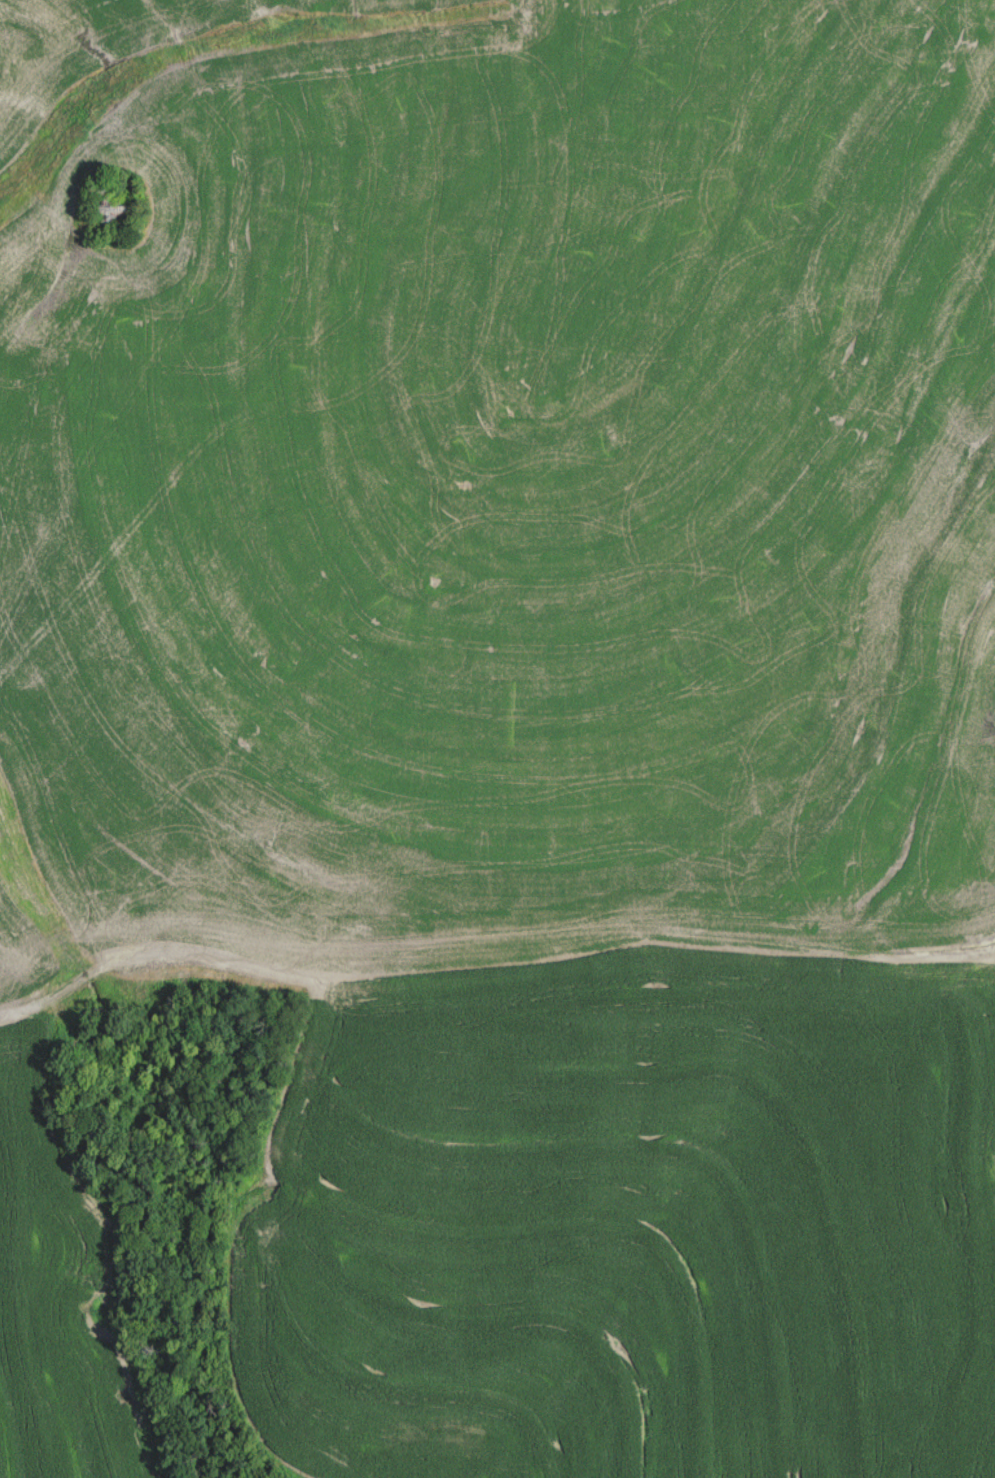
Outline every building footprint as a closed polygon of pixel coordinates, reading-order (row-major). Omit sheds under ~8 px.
[(103,196),(102,229),(139,230),(140,197),(103,196)]
